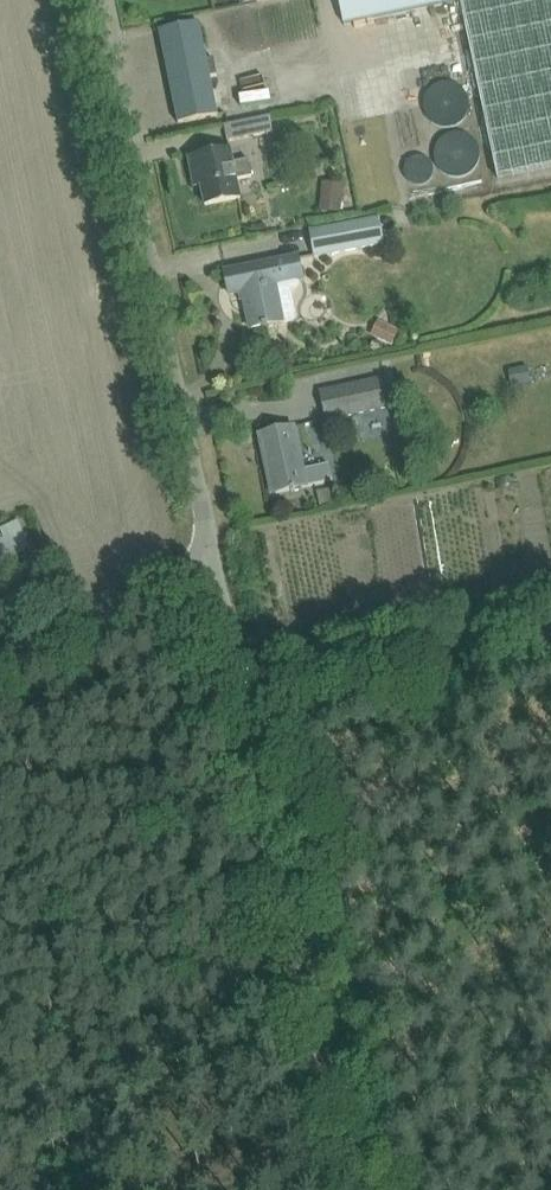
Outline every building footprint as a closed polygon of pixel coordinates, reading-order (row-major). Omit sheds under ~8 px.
[(344,25),(460,0),(498,179),(550,168),(550,0),(338,0),(344,25)] [(206,49),(220,45),(215,20),(159,31),(178,124),(220,116),(211,80),(218,78),(213,60),(209,62),(206,49)] [(442,25),(414,33),(417,44),(445,37),(442,25)] [(475,113),(460,85),(428,103),(443,131),(475,113)] [(274,133),(270,116),(224,126),(227,142),(274,133)] [(445,172),(483,169),(481,139),(442,142),(445,172)] [(205,205),(240,198),(237,180),(252,177),(249,160),(233,163),(231,151),(189,159),(192,177),(199,176),(205,205)] [(439,183),(435,160),(414,163),(418,186),(439,183)] [(328,217),(349,218),(350,188),(329,187),(328,217)] [(311,232),(316,258),(317,258),(385,244),(380,218),(311,232)] [(225,273),(229,295),(245,292),(246,300),(245,300),(251,329),(262,327),(263,328),(268,327),(267,326),(295,320),(290,288),(299,287),(298,281),(304,280),(300,258),(225,273)] [(381,329),(385,350),(403,346),(398,325),(381,329)] [(515,375),(516,388),(537,386),(536,373),(515,375)] [(392,408),(385,377),(320,391),(327,422),(392,408)] [(259,435),(264,461),(269,461),(276,494),(291,491),(291,492),(294,491),(294,490),(332,482),(328,465),(304,470),(294,427),(259,435)] [(0,541),(0,567),(31,554),(21,532),(0,541)]
